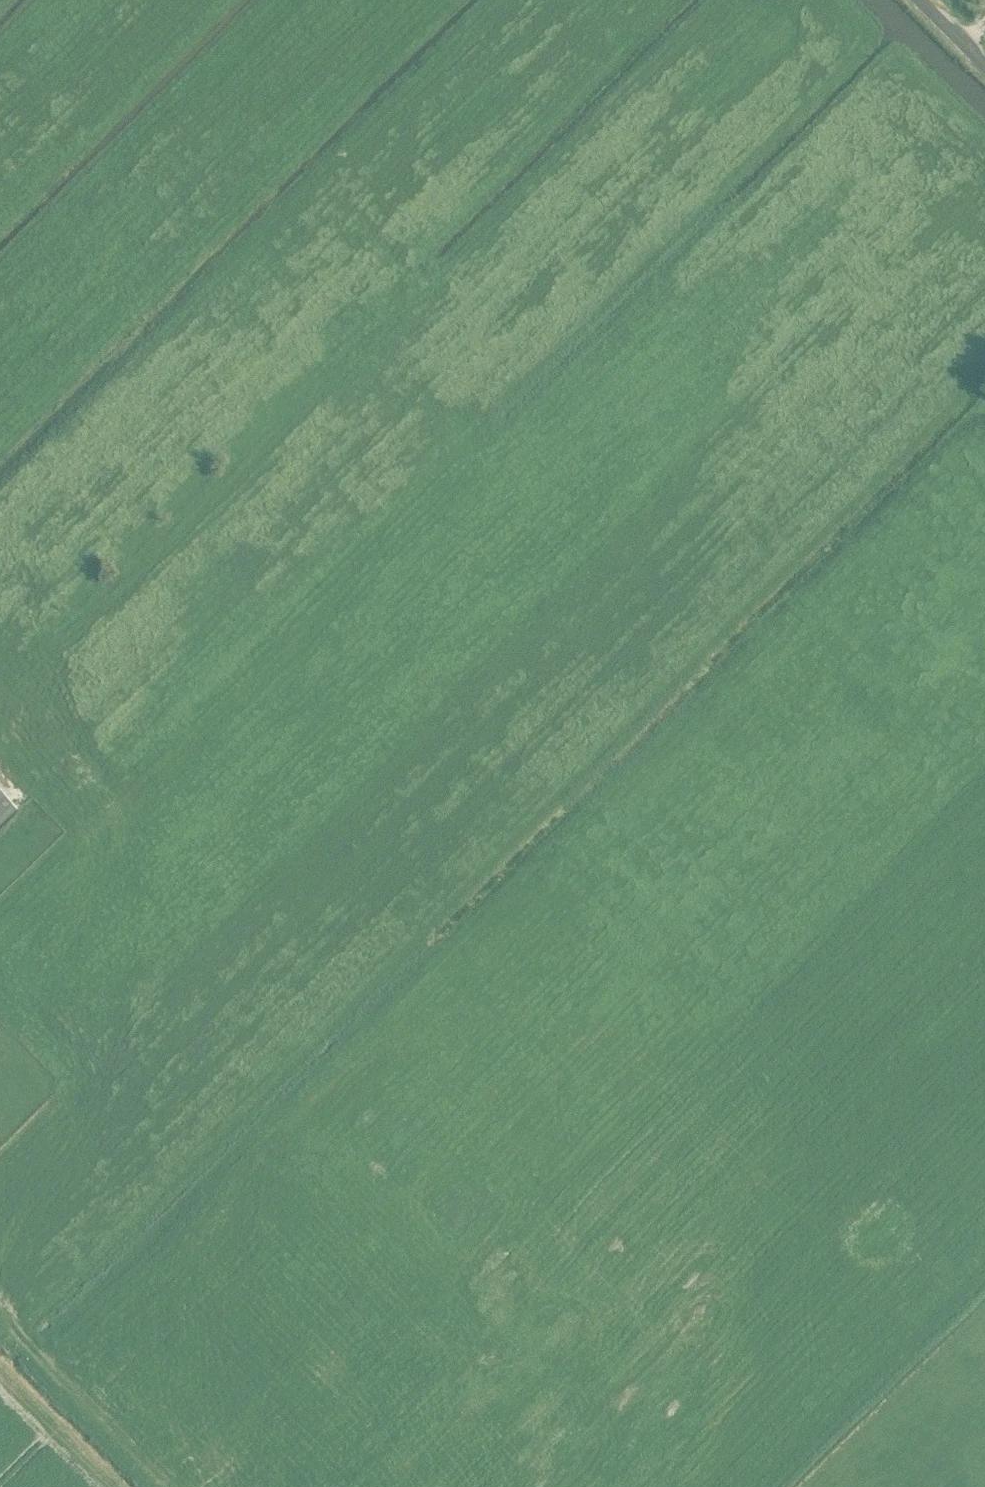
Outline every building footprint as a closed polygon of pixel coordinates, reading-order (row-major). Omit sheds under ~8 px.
[(984,9),(984,0),(976,0),(984,9)] [(15,810),(0,795),(0,824),(15,810)]
